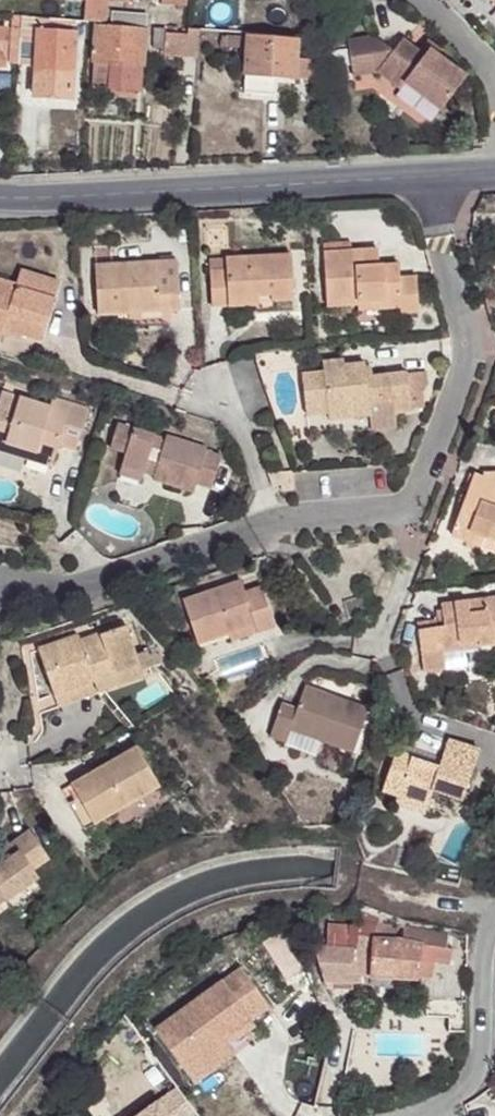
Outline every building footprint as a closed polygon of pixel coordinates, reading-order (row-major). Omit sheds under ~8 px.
[(12,0),(0,0),(0,11),(11,12),(12,0)] [(35,40),(36,18),(24,17),(24,20),(23,30),(22,41),(35,40)] [(113,30),(148,32),(149,20),(115,17),(113,30)] [(112,64),(145,67),(148,32),(113,30),(99,28),(96,63),(112,64)] [(199,60),(201,31),(190,30),(189,37),(170,36),(168,52),(168,57),(199,60)] [(6,67),(9,32),(2,31),(0,31),(0,67),(6,67)] [(42,31),(39,71),(75,73),(78,34),(42,31)] [(168,52),(170,36),(170,33),(156,32),(155,52),(168,52)] [(242,48),(243,34),(226,33),(225,46),(242,48)] [(375,38),(349,42),(354,78),(380,74),(402,90),(407,84),(444,109),(468,76),(438,55),(425,45),(421,52),(404,39),(395,52),(375,38)] [(34,67),(35,40),(22,41),(21,66),(34,67)] [(297,80),(297,62),(299,44),(251,40),(245,95),(277,99),(280,78),(297,80)] [(429,40),(425,45),(438,55),(442,50),(429,40)] [(316,80),(311,63),(297,62),(297,80),(316,80)] [(95,87),(111,88),(112,64),(96,63),(95,87)] [(142,92),(145,67),(112,64),(111,88),(111,91),(142,92)] [(75,73),(39,71),(38,97),(73,99),(75,73)] [(320,250),(321,258),(347,256),(346,249),(320,250)] [(393,283),(392,269),(376,270),(376,254),(347,256),(321,258),(325,306),(338,305),(339,312),(357,311),(357,305),(382,303),(383,307),(399,307),(399,312),(400,318),(417,316),(415,281),(399,283),(393,283)] [(292,260),(225,264),(226,275),(210,276),(212,314),(231,313),(231,303),(271,301),(272,306),(274,306),(295,304),(292,260)] [(225,264),(210,265),(210,276),(226,275),(225,264)] [(145,317),(160,317),(174,316),(180,316),(176,267),(94,271),(97,320),(115,319),(134,318),(145,317)] [(48,330),(60,287),(20,275),(16,290),(0,285),(0,344),(3,345),(6,333),(10,320),(48,330)] [(271,301),(231,303),(231,313),(258,311),(259,315),(274,315),(274,306),(272,306),(271,301)] [(357,311),(357,315),(399,312),(399,307),(383,307),(382,303),(357,305),(357,311)] [(357,320),(400,318),(399,312),(357,315),(357,320)] [(161,328),(160,317),(145,317),(145,324),(134,324),(134,318),(115,319),(115,329),(115,331),(161,328)] [(44,345),(48,330),(10,320),(6,333),(44,345)] [(355,375),(354,370),(344,371),(343,365),(322,368),(323,378),(314,378),(314,369),(300,371),(306,421),(328,419),(329,426),(353,423),(352,415),(369,413),(369,410),(391,408),(393,419),(410,417),(407,379),(373,383),(371,373),(366,374),(355,375)] [(426,377),(407,379),(410,417),(424,415),(423,401),(428,401),(426,377)] [(55,462),(60,447),(76,453),(88,413),(51,402),(48,411),(1,397),(0,399),(0,448),(4,449),(3,455),(27,462),(32,450),(38,452),(36,457),(55,462)] [(328,419),(306,421),(309,439),(354,434),(354,438),(395,433),(393,419),(391,408),(369,410),(369,413),(370,421),(353,423),(329,426),(328,419)] [(370,421),(369,413),(352,415),(353,423),(370,421)] [(156,469),(152,480),(151,483),(192,496),(195,488),(211,492),(220,460),(205,456),(207,451),(166,439),(164,445),(161,455),(151,452),(154,443),(155,440),(117,429),(107,455),(124,460),(120,471),(143,477),(146,466),(156,469)] [(154,443),(151,452),(161,455),(164,445),(154,443)] [(52,470),(55,462),(36,457),(38,452),(32,450),(27,462),(52,470)] [(52,470),(27,462),(3,455),(0,454),(0,460),(51,475),(52,470)] [(143,477),(152,480),(156,469),(146,466),(143,477)] [(143,477),(120,471),(118,479),(140,485),(143,477)] [(494,554),(494,487),(482,487),(482,490),(472,486),(464,509),(470,512),(468,518),(462,515),(450,548),(466,553),(469,544),(483,549),(494,554)] [(480,558),(483,549),(469,544),(466,553),(480,558)] [(250,604),(247,594),(244,582),(184,601),(200,646),(231,635),(256,626),(258,633),(275,628),(266,599),(250,604)] [(262,589),(247,594),(250,604),(266,599),(262,589)] [(441,612),(444,630),(418,635),(424,677),(446,673),(444,659),(462,657),(462,649),(480,646),(479,638),(490,637),(492,652),(494,652),(494,605),(441,612)] [(83,637),(43,652),(58,695),(145,666),(162,660),(157,644),(139,651),(130,625),(102,635),(105,642),(87,648),(85,641),(83,637)] [(256,626),(231,635),(232,642),(258,633),(256,626)] [(102,635),(85,641),(87,648),(105,642),(102,635)] [(490,637),(479,638),(480,646),(462,649),(462,657),(492,652),(490,637)] [(145,666),(58,695),(62,706),(149,677),(145,666)] [(370,714),(308,689),(299,711),(284,705),(272,738),(287,746),(292,733),(353,757),(370,714)] [(98,824),(162,785),(138,745),(74,785),(81,798),(98,824)] [(439,771),(396,757),(388,783),(402,789),(399,801),(428,812),(434,796),(463,807),(478,757),(448,747),(442,763),(439,771)] [(400,748),(396,757),(439,771),(442,763),(400,748)] [(402,789),(388,783),(384,796),(399,801),(396,808),(426,819),(428,812),(399,801),(402,789)] [(167,795),(162,785),(98,824),(108,840),(162,806),(159,800),(167,795)] [(89,830),(98,824),(81,798),(73,804),(89,830)] [(0,869),(0,901),(9,905),(43,882),(37,873),(53,862),(32,833),(5,853),(12,862),(1,870),(0,869)] [(1,870),(12,862),(5,853),(1,855),(0,855),(0,869),(1,870)] [(14,909),(19,916),(51,893),(43,882),(9,905),(0,901),(0,917),(14,909)] [(447,936),(358,927),(327,926),(326,945),(313,945),(327,983),(351,983),(351,973),(369,973),(369,976),(419,978),(419,975),(431,975),(431,967),(449,967),(450,948),(446,947),(447,936)] [(303,976),(288,953),(275,961),(289,984),(303,976)] [(222,1044),(249,1024),(266,1011),(238,971),(152,1032),(184,1075),(225,1048),(222,1044)] [(464,1032),(465,1000),(426,1000),(426,1012),(451,1014),(451,1032),(464,1032)] [(252,1028),(249,1024),(222,1044),(225,1048),(252,1028)] [(231,1058),(225,1048),(184,1075),(191,1087),(231,1058)]
